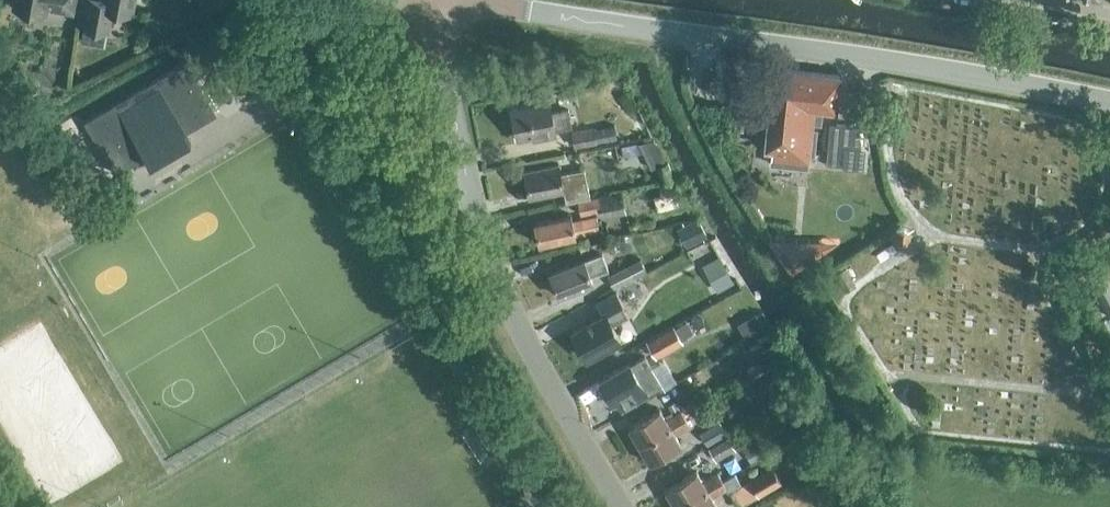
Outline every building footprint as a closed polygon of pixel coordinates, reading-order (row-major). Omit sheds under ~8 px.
[(14,7),(46,13),(47,7),(73,12),(75,0),(15,0),(14,7)] [(83,27),(109,31),(113,10),(132,13),(135,0),(87,0),(83,27)] [(186,61),(84,121),(115,174),(217,114),(186,61)] [(769,112),(765,147),(772,148),(770,163),(796,166),(796,160),(808,161),(809,154),(814,154),(816,129),(812,129),(814,108),(836,110),(839,75),(773,68),(770,102),(768,112),(769,112)] [(551,112),(549,101),(548,95),(529,98),(530,105),(512,108),(518,138),(540,134),(541,138),(556,135),(555,130),(572,126),(568,109),(551,112)] [(830,122),(826,161),(842,163),(844,143),(860,144),(858,125),(830,122)] [(572,132),(575,146),(617,138),(614,124),(572,132)] [(639,144),(651,168),(657,166),(662,182),(674,177),(668,162),(666,163),(655,140),(639,144)] [(566,201),(590,196),(584,169),(561,174),(559,164),(525,171),(530,197),(564,190),(566,201)] [(604,216),(618,213),(625,212),(621,192),(578,201),(581,213),(602,208),(604,216)] [(596,215),(583,218),(572,220),(571,214),(535,222),(540,243),(576,235),(575,234),(599,229),(596,215)] [(707,230),(713,243),(725,237),(715,216),(692,228),(696,235),(707,230)] [(784,241),(782,261),(801,263),(802,255),(808,256),(809,244),(784,241)] [(590,275),(608,268),(602,253),(584,260),(584,259),(550,273),(559,296),(593,282),(590,275)] [(719,256),(702,266),(717,292),(734,282),(719,256)] [(608,275),(614,287),(646,270),(640,259),(608,275)] [(855,283),(846,268),(846,267),(835,273),(836,274),(836,273),(845,288),(845,289),(855,283)] [(1107,317),(1109,315),(1109,282),(1107,276),(1103,268),(1086,276),(1107,317)] [(612,325),(628,316),(622,305),(623,304),(617,292),(597,303),(603,315),(573,331),(588,358),(620,340),(612,325)] [(581,301),(551,313),(557,328),(587,315),(581,301)] [(762,312),(756,316),(765,331),(771,328),(762,312)] [(687,322),(675,329),(681,340),(693,333),(687,322)] [(673,326),(665,330),(646,342),(656,358),(683,343),(681,340),(675,329),(673,326)] [(617,399),(622,409),(661,385),(645,357),(631,365),(630,363),(601,380),(613,401),(617,399)] [(684,408),(681,410),(666,419),(660,409),(629,427),(640,445),(686,418),(684,415),(687,413),(684,408)] [(686,418),(640,445),(650,463),(681,445),(675,434),(690,425),(686,418)] [(708,445),(727,433),(720,422),(701,433),(708,445)] [(717,460),(736,449),(729,437),(710,448),(717,460)] [(746,443),(749,454),(768,450),(765,438),(746,443)] [(718,473),(703,482),(697,471),(666,490),(676,506),(677,506),(736,473),(731,465),(718,473)] [(748,480),(758,497),(782,484),(772,467),(748,480)] [(718,506),(712,497),(727,488),(729,491),(742,484),(736,473),(677,506),(718,506)]
